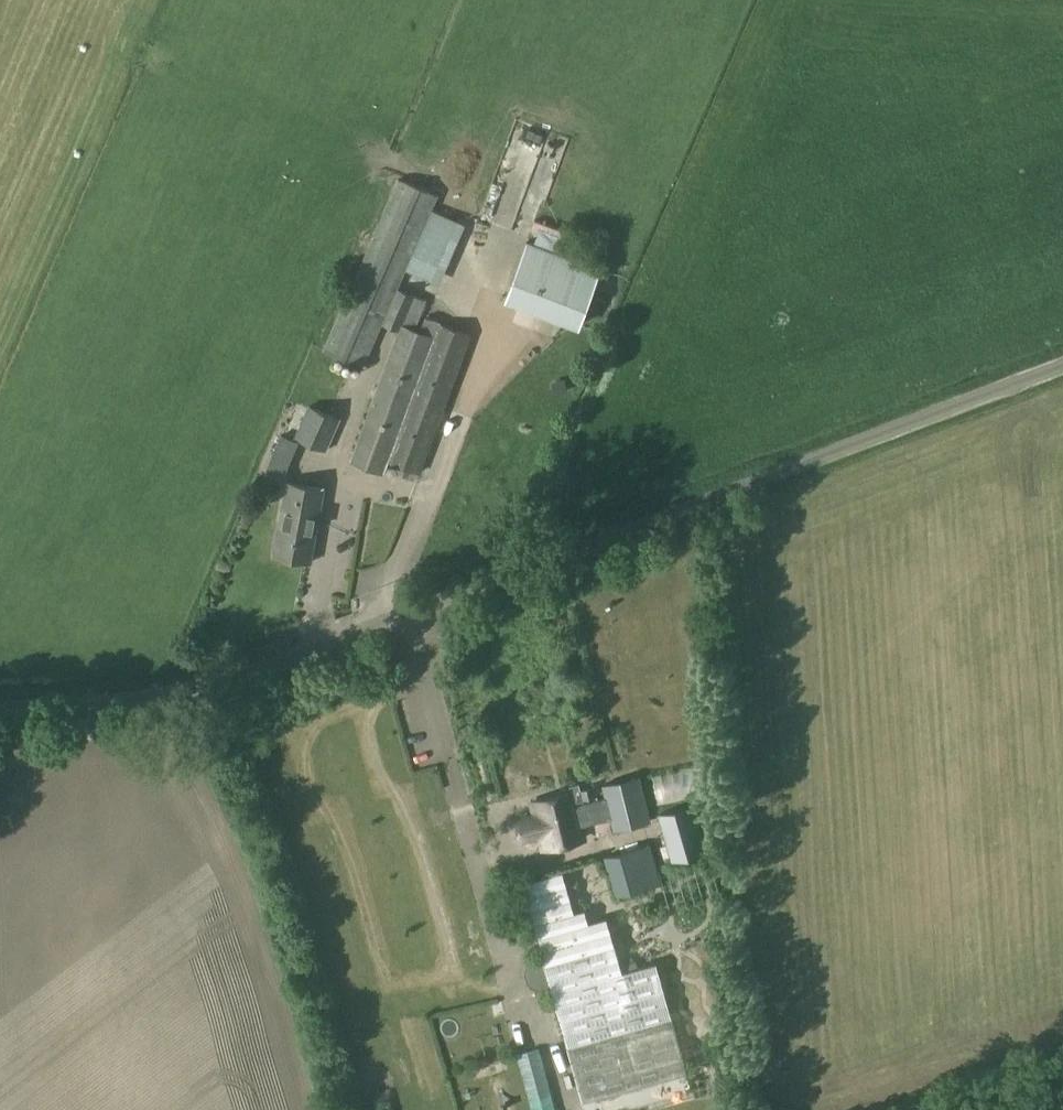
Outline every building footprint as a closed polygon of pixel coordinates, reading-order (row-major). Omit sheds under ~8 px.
[(488,193),(504,200),(537,117),(510,106),(485,171),(495,175),(488,193)] [(534,125),(514,191),(533,197),(553,131),(534,125)] [(398,178),(324,350),(363,368),(382,324),(398,289),(401,281),(424,229),(439,195),(398,178)] [(459,218),(445,243),(461,252),(475,227),(459,218)] [(528,243),(503,306),(581,334),(602,271),(528,243)] [(398,289),(382,324),(399,330),(401,324),(417,330),(427,300),(398,289)] [(401,324),(399,330),(351,460),(384,473),(388,460),(421,472),(471,335),(439,324),(440,321),(427,316),(421,331),(417,330),(401,324)] [(309,405),(295,437),(327,451),(341,418),(309,405)] [(287,482),(275,554),(312,561),(324,488),(287,482)] [(389,660),(392,678),(406,676),(403,658),(389,660)] [(651,821),(640,775),(605,783),(616,829),(651,821)] [(580,783),(569,787),(571,793),(576,813),(601,808),(596,786),(581,789),(580,783)] [(537,815),(520,819),(524,839),(542,835),(545,849),(582,840),(576,813),(571,793),(534,802),(537,815)] [(695,804),(659,814),(673,862),(708,851),(695,804)] [(639,849),(604,859),(615,898),(650,887),(639,849)] [(694,1103),(694,1100),(681,1055),(681,1054),(656,966),(622,976),(607,922),(587,927),(583,913),(573,916),(562,874),(521,886),(584,1109),(668,1109),(694,1103)] [(665,899),(639,903),(643,926),(669,922),(665,899)] [(509,1040),(525,1106),(548,1101),(531,1034),(509,1040)] [(529,1109),(556,1109),(554,1102),(528,1109),(529,1109)]
